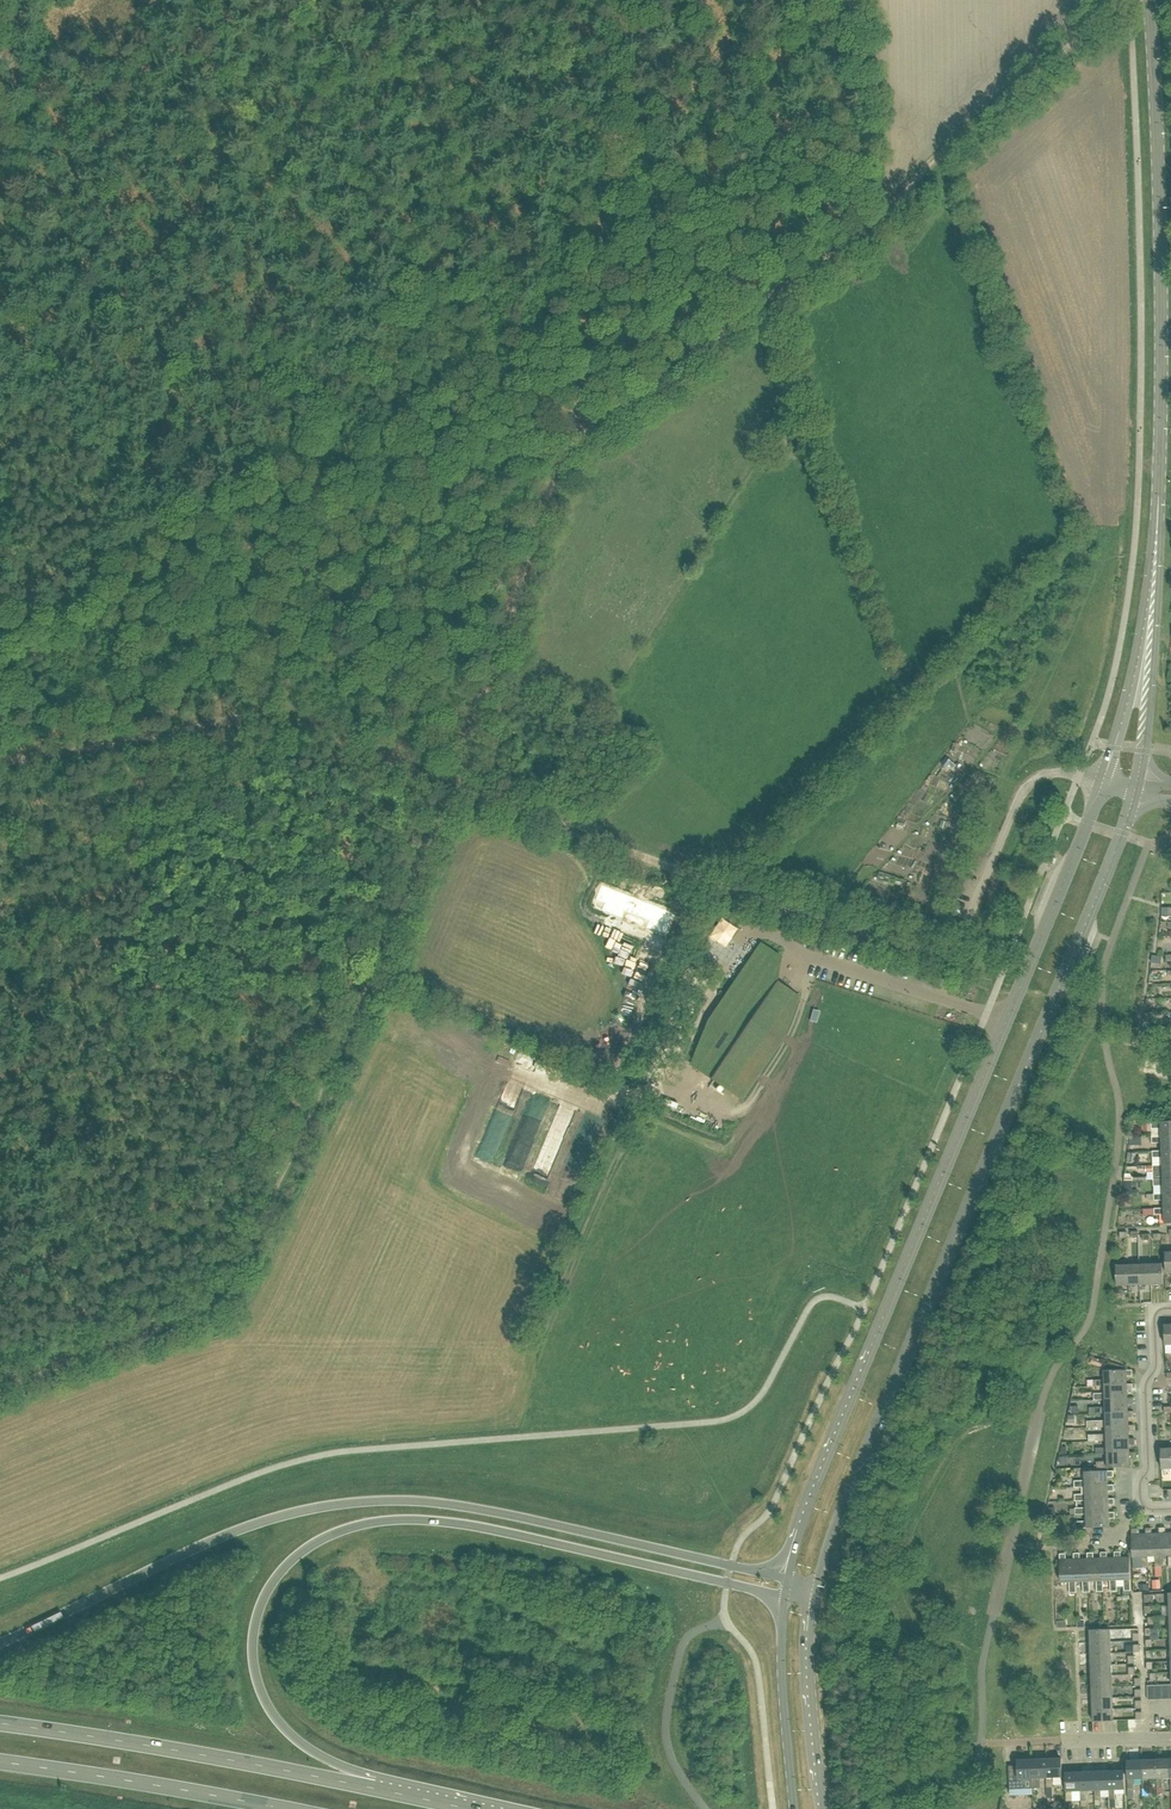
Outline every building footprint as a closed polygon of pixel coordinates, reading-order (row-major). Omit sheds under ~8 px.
[(938,774),(926,771),(880,832),(880,831),(866,850),(864,857),(881,861),(882,856),(895,838),(896,834),(905,836),(907,829),(950,771),(948,782),(956,771),(945,762),(947,753),(941,761),(938,774)] [(894,855),(886,854),(884,868),(892,869),(894,855)] [(874,876),(885,878),(886,870),(875,868),(874,876)] [(602,885),(596,899),(605,903),(603,910),(621,917),(623,910),(632,914),(638,899),(602,885)] [(638,899),(632,914),(650,921),(648,927),(666,935),(674,913),(638,899)] [(742,974),(710,1021),(692,1066),(740,1099),(779,1041),(797,997),(767,976),(779,958),(761,945),(755,954),(742,974)] [(1162,1138),(1170,1137),(1170,1122),(1161,1123),(1161,1122),(1151,1123),(1152,1129),(1161,1129),(1162,1137),(1162,1138)] [(1162,1138),(1162,1137),(1152,1137),(1152,1143),(1162,1143),(1162,1151),(1162,1152),(1170,1152),(1170,1137),(1162,1138)] [(1162,1152),(1162,1151),(1152,1152),(1152,1158),(1162,1157),(1162,1165),(1162,1166),(1170,1166),(1170,1152),(1162,1152)] [(1162,1166),(1162,1165),(1153,1166),(1153,1172),(1163,1172),(1163,1180),(1170,1180),(1170,1166),(1162,1166)] [(1142,1172),(1125,1173),(1126,1183),(1142,1182),(1142,1172)] [(1170,1195),(1170,1180),(1163,1180),(1153,1180),(1153,1186),(1163,1186),(1163,1194),(1163,1195),(1170,1195)] [(1163,1195),(1163,1194),(1154,1194),(1154,1201),(1164,1200),(1164,1208),(1164,1209),(1170,1209),(1170,1195),(1163,1195)] [(1164,1208),(1154,1209),(1154,1215),(1164,1215),(1165,1224),(1170,1224),(1170,1209),(1164,1209),(1164,1208)] [(1140,1285),(1151,1285),(1151,1264),(1139,1265),(1140,1285)] [(1151,1264),(1151,1285),(1163,1284),(1162,1264),(1151,1264)] [(1117,1286),(1129,1286),(1128,1265),(1116,1266),(1117,1286)] [(1129,1286),(1140,1285),(1139,1265),(1128,1265),(1129,1286)] [(1127,1385),(1127,1384),(1127,1376),(1132,1376),(1132,1370),(1104,1371),(1104,1380),(1094,1380),(1094,1387),(1105,1386),(1104,1386),(1127,1385)] [(1128,1399),(1128,1398),(1127,1390),(1133,1390),(1133,1384),(1127,1384),(1127,1385),(1104,1386),(1105,1386),(1105,1393),(1094,1394),(1094,1400),(1105,1400),(1105,1399),(1128,1399)] [(1128,1412),(1128,1404),(1133,1404),(1133,1398),(1128,1398),(1128,1399),(1105,1399),(1105,1400),(1105,1407),(1095,1407),(1095,1414),(1105,1414),(1105,1413),(1128,1412)] [(1129,1426),(1129,1425),(1128,1418),(1134,1418),(1134,1412),(1128,1412),(1105,1413),(1105,1414),(1106,1421),(1095,1421),(1087,1421),(1088,1428),(1095,1428),(1106,1427),(1106,1426),(1129,1426)] [(1106,1440),(1129,1439),(1129,1431),(1134,1431),(1134,1425),(1129,1425),(1129,1426),(1106,1426),(1106,1427),(1106,1435),(1089,1435),(1089,1442),(1106,1441),(1106,1440)] [(1130,1453),(1129,1445),(1135,1445),(1135,1439),(1129,1439),(1106,1440),(1106,1441),(1107,1448),(1096,1448),(1096,1455),(1107,1454),(1130,1453)] [(1170,1469),(1170,1448),(1161,1449),(1162,1469),(1170,1469)] [(1107,1454),(1107,1462),(1096,1462),(1097,1468),(1130,1467),(1130,1459),(1135,1458),(1135,1452),(1130,1453),(1107,1454)] [(1108,1486),(1108,1485),(1108,1477),(1113,1477),(1113,1471),(1085,1472),(1085,1481),(1074,1481),(1075,1488),(1085,1487),(1085,1486),(1108,1486)] [(1086,1500),(1108,1499),(1108,1491),(1114,1491),(1113,1485),(1108,1485),(1108,1486),(1085,1486),(1085,1487),(1086,1494),(1075,1495),(1075,1502),(1086,1501),(1086,1500)] [(1086,1514),(1109,1513),(1109,1505),(1114,1505),(1114,1499),(1108,1499),(1086,1500),(1086,1501),(1086,1508),(1075,1509),(1076,1515),(1086,1515),(1086,1514)] [(1115,1519),(1115,1513),(1109,1513),(1086,1514),(1086,1515),(1087,1522),(1076,1522),(1076,1528),(1110,1527),(1109,1519),(1115,1519)] [(1160,1533),(1152,1534),(1152,1528),(1146,1528),(1146,1534),(1147,1534),(1147,1557),(1148,1557),(1155,1556),(1155,1567),(1162,1567),(1161,1556),(1160,1533)] [(1161,1556),(1168,1556),(1169,1567),(1170,1567),(1170,1533),(1166,1533),(1166,1528),(1160,1528),(1160,1533),(1161,1556)] [(1147,1534),(1146,1534),(1138,1534),(1138,1529),(1132,1529),(1133,1557),(1141,1557),(1142,1568),(1148,1568),(1148,1557),(1147,1557),(1147,1534)] [(1116,1581),(1117,1581),(1124,1580),(1125,1591),(1131,1591),(1131,1580),(1130,1580),(1130,1557),(1121,1558),(1121,1552),(1115,1552),(1115,1558),(1116,1581)] [(1102,1581),(1102,1558),(1094,1559),(1094,1553),(1088,1553),(1088,1559),(1089,1582),(1090,1582),(1097,1581),(1097,1592),(1104,1592),(1103,1581),(1102,1581)] [(1115,1558),(1107,1558),(1107,1553),(1102,1553),(1102,1558),(1102,1581),(1103,1581),(1110,1581),(1111,1592),(1117,1591),(1117,1581),(1116,1581),(1115,1558)] [(1075,1582),(1074,1559),(1066,1560),(1066,1554),(1060,1555),(1061,1583),(1069,1582),(1069,1593),(1076,1593),(1076,1582),(1075,1582)] [(1088,1559),(1080,1559),(1080,1554),(1074,1554),(1074,1559),(1075,1582),(1076,1582),(1083,1582),(1084,1593),(1090,1593),(1090,1582),(1089,1582),(1088,1559)] [(1090,1643),(1111,1642),(1110,1630),(1090,1631),(1090,1643)] [(1091,1654),(1111,1653),(1111,1642),(1090,1643),(1091,1654)] [(1091,1665),(1112,1664),(1111,1653),(1091,1654),(1091,1665)] [(1092,1676),(1112,1676),(1112,1664),(1091,1665),(1092,1676)] [(1092,1688),(1113,1687),(1112,1676),(1092,1676),(1092,1688)] [(1092,1699),(1113,1698),(1113,1687),(1092,1688),(1092,1699)] [(1093,1710),(1113,1709),(1113,1698),(1092,1699),(1093,1710)] [(1113,1709),(1093,1710),(1093,1722),(1114,1721),(1113,1709)] [(1038,1779),(1047,1778),(1047,1759),(1032,1760),(1033,1779),(1032,1779),(1033,1788),(1039,1788),(1038,1779)] [(1047,1778),(1047,1788),(1053,1788),(1053,1778),(1062,1778),(1062,1760),(1062,1759),(1047,1759),(1047,1778)] [(1157,1779),(1157,1788),(1163,1788),(1163,1779),(1170,1778),(1170,1760),(1170,1759),(1157,1760),(1157,1779)] [(1024,1779),(1032,1779),(1033,1779),(1032,1760),(1017,1760),(1018,1766),(1018,1779),(1018,1789),(1024,1789),(1024,1779)] [(1134,1780),(1142,1780),(1143,1780),(1142,1760),(1127,1761),(1128,1779),(1128,1790),(1134,1789),(1134,1780)] [(1142,1760),(1143,1780),(1142,1780),(1143,1789),(1149,1789),(1148,1779),(1157,1779),(1157,1760),(1142,1760)] [(1018,1779),(1018,1766),(1009,1766),(1010,1789),(1018,1789),(1018,1779)] [(1101,1791),(1109,1790),(1110,1790),(1109,1771),(1095,1772),(1096,1791),(1095,1791),(1095,1800),(1101,1800),(1101,1791)] [(1110,1790),(1109,1790),(1110,1800),(1116,1800),(1115,1790),(1125,1790),(1124,1771),(1109,1771),(1110,1790)] [(1072,1792),(1080,1792),(1081,1792),(1081,1772),(1066,1773),(1066,1792),(1067,1801),(1073,1801),(1072,1792)] [(1087,1791),(1095,1791),(1096,1791),(1095,1772),(1081,1772),(1081,1792),(1080,1792),(1081,1801),(1087,1801),(1087,1791)]
